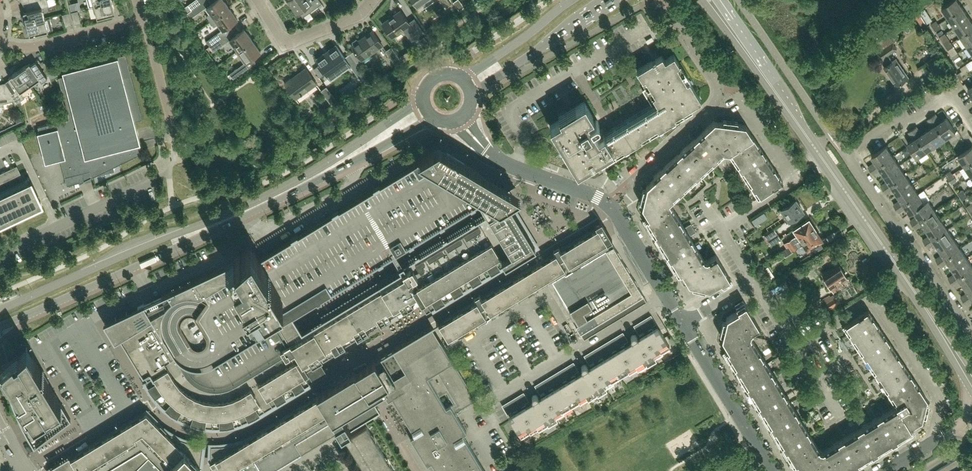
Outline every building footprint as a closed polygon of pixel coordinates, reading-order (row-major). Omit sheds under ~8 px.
[(42,7),(49,6),(47,0),(36,0),(24,5),(27,15),(22,16),(24,24),(45,19),(42,7)] [(204,0),(194,0),(188,4),(191,9),(201,3),(204,0)] [(224,0),(215,0),(206,6),(211,12),(206,16),(210,22),(230,8),(224,0)] [(321,4),(319,0),(313,0),(311,1),(310,0),(291,0),(289,2),(292,6),(291,7),(295,13),(296,12),(298,11),(303,17),(304,16),(309,12),(318,6),(321,4)] [(453,2),(459,10),(464,7),(459,0),(456,0),(453,2)] [(958,0),(953,0),(942,7),(949,17),(963,8),(958,0)] [(112,10),(114,9),(112,1),(94,6),(97,18),(113,14),(112,10)] [(205,8),(201,3),(191,9),(186,13),(190,18),(205,8)] [(222,29),(237,18),(230,8),(210,22),(214,26),(218,23),(222,29)] [(955,27),(969,17),(963,8),(949,17),(955,27)] [(81,22),(77,10),(76,11),(71,12),(74,24),(81,22)] [(409,21),(400,10),(393,15),(393,16),(383,23),(382,23),(392,37),(407,26),(415,37),(424,31),(414,17),(409,21)] [(72,25),(68,12),(62,14),(65,26),(72,25)] [(309,12),(304,16),(308,21),(313,17),(309,12)] [(50,17),(45,19),(24,24),(26,32),(31,31),(32,35),(53,29),(50,17)] [(971,29),(971,21),(969,17),(955,27),(961,36),(971,29)] [(253,40),(244,28),(229,39),(238,50),(253,40)] [(961,36),(967,46),(971,43),(971,29),(961,36)] [(206,40),(210,46),(224,35),(221,30),(206,40)] [(357,63),(383,45),(372,30),(373,31),(361,40),(360,38),(358,40),(356,38),(352,41),(353,44),(351,45),(354,50),(350,53),(357,63)] [(891,33),(873,46),(878,53),(893,43),(897,40),(891,33)] [(228,40),(224,35),(210,46),(213,51),(228,40)] [(652,40),(649,35),(643,40),(646,44),(652,40)] [(260,51),(253,40),(238,50),(246,61),(260,51)] [(909,77),(897,59),(892,61),(888,55),(897,48),(893,43),(878,53),(882,59),(883,58),(888,65),(884,67),(897,85),(909,77)] [(347,60),(336,45),(317,59),(327,74),(328,73),(327,72),(338,64),(338,65),(347,60)] [(400,59),(391,46),(385,50),(395,63),(400,59)] [(39,132),(37,133),(45,163),(60,159),(65,177),(67,185),(79,182),(80,182),(79,183),(85,181),(84,180),(83,177),(90,175),(91,177),(98,174),(98,175),(115,171),(114,167),(140,154),(137,143),(140,142),(135,121),(142,119),(126,54),(63,70),(64,75),(58,77),(69,119),(38,127),(39,132)] [(596,120),(595,121),(590,124),(587,119),(593,116),(584,101),(575,107),(577,110),(569,114),(567,112),(568,115),(550,126),(562,145),(564,144),(569,152),(566,153),(567,154),(569,152),(574,160),(572,162),(577,171),(591,162),(595,160),(598,165),(608,159),(606,157),(614,152),(615,155),(616,154),(615,152),(623,147),(624,150),(642,139),(640,136),(648,132),(650,134),(649,131),(657,126),(658,129),(676,118),(674,116),(682,111),(683,114),(684,113),(683,111),(701,99),(689,80),(687,82),(682,74),(684,72),(684,71),(681,73),(677,65),(679,64),(674,54),(665,60),(662,55),(652,61),(652,60),(637,70),(642,79),(645,77),(650,85),(642,90),(653,107),(605,136),(604,134),(598,137),(595,132),(597,131),(594,127),(598,125),(599,124),(599,122),(598,121),(597,121),(597,120),(596,120)] [(936,60),(928,65),(933,72),(941,67),(936,60)] [(47,77),(36,61),(28,66),(26,65),(19,70),(30,85),(40,78),(42,81),(47,77)] [(233,78),(248,68),(244,62),(229,73),(233,78)] [(367,78),(357,64),(352,68),(362,82),(367,78)] [(317,83),(305,67),(284,83),(295,98),(317,83)] [(20,92),(30,85),(19,70),(12,74),(14,76),(5,82),(13,101),(15,104),(25,98),(20,92)] [(5,82),(0,84),(0,106),(4,105),(4,103),(13,101),(5,82)] [(336,101),(326,86),(321,90),(331,104),(336,101)] [(19,114),(14,117),(17,123),(22,120),(19,114)] [(956,132),(946,117),(937,124),(946,138),(956,132)] [(729,152),(730,154),(754,138),(745,124),(715,121),(704,130),(724,151),(729,152)] [(946,138),(937,124),(927,130),(937,145),(946,138)] [(724,151),(704,130),(687,145),(707,167),(724,151)] [(937,145),(927,130),(918,137),(927,151),(937,145)] [(927,151),(918,137),(908,143),(917,157),(927,151)] [(744,176),(769,160),(754,138),(730,154),(744,176)] [(707,167),(687,145),(670,161),(690,182),(707,167)] [(879,165),(893,156),(886,146),(872,155),(879,165)] [(958,156),(965,166),(971,161),(971,147),(958,156)] [(913,155),(909,157),(915,166),(918,163),(913,155)] [(885,175),(899,165),(893,156),(879,165),(885,175)] [(759,197),(783,181),(769,160),(744,176),(759,197)] [(151,299),(142,303),(151,318),(174,355),(177,362),(181,368),(185,374),(189,378),(195,383),(203,386),(209,387),(217,388),(223,387),(230,384),(236,381),(292,348),(277,322),(281,320),(291,314),(330,290),(391,253),(394,251),(400,248),(405,244),(479,201),(481,199),(433,171),(434,169),(430,166),(429,166),(428,165),(419,161),(412,165),(255,262),(252,253),(161,295),(151,299)] [(690,182),(670,161),(653,176),(655,178),(673,198),(690,182)] [(891,184),(906,175),(899,165),(885,175),(891,184)] [(898,194),(912,184),(906,175),(891,184),(898,194)] [(673,198),(655,178),(647,185),(642,206),(649,217),(644,220),(650,229),(676,213),(669,202),(673,198)] [(43,205),(31,180),(0,195),(0,225),(43,205)] [(904,203),(918,194),(912,184),(898,194),(904,203)] [(911,213),(915,210),(925,204),(924,203),(918,194),(904,203),(911,213)] [(803,210),(799,205),(800,204),(798,201),(797,201),(796,200),(781,209),(785,215),(783,216),(786,221),(803,210)] [(921,220),(935,210),(928,200),(924,203),(925,204),(915,210),(921,220)] [(958,218),(966,213),(962,207),(955,212),(958,218)] [(927,229),(941,219),(935,210),(921,220),(927,229)] [(310,325),(301,330),(319,360),(322,358),(328,354),(337,349),(419,301),(426,313),(431,310),(515,259),(487,213),(402,264),(399,266),(397,267),(399,270),(320,318),(319,319),(319,320),(310,325)] [(661,247),(687,231),(676,213),(650,229),(661,247)] [(795,236),(792,238),(795,243),(798,240),(814,230),(812,227),(813,226),(809,219),(794,229),(797,235),(795,236)] [(933,239),(948,229),(941,219),(927,229),(933,239)] [(556,288),(554,289),(584,338),(646,300),(610,240),(607,242),(598,227),(545,260),(439,324),(450,342),(488,320),(488,319),(492,316),(492,317),(552,281),(556,288)] [(766,241),(777,233),(774,228),(763,236),(766,241)] [(940,248),(954,238),(948,229),(933,239),(940,248)] [(798,240),(795,243),(798,247),(801,245),(803,244),(807,249),(810,247),(813,252),(823,247),(819,241),(822,239),(817,232),(816,233),(814,230),(798,240)] [(672,265),(698,249),(687,231),(661,247),(672,265)] [(769,245),(780,238),(777,233),(766,241),(769,245)] [(792,238),(786,242),(789,246),(795,243),(792,238)] [(946,258),(960,248),(954,238),(940,248),(946,258)] [(795,243),(789,246),(792,251),(798,247),(795,243)] [(789,248),(782,252),(785,256),(792,252),(789,248)] [(952,267),(967,257),(960,248),(946,258),(952,267)] [(707,260),(704,259),(698,249),(672,265),(677,275),(682,272),(689,283),(709,288),(721,281),(724,286),(732,281),(716,255),(707,260)] [(394,251),(391,253),(395,261),(399,266),(402,264),(399,259),(394,251)] [(971,268),(971,265),(967,257),(952,267),(959,277),(971,268)] [(840,281),(847,277),(839,265),(829,272),(828,270),(822,274),(824,277),(821,279),(827,289),(831,286),(833,291),(839,287),(838,285),(841,283),(840,281)] [(971,281),(971,268),(959,277),(965,286),(971,281)] [(822,305),(814,293),(806,298),(814,310),(822,305)] [(840,301),(835,293),(823,300),(829,308),(840,301)] [(760,327),(744,301),(736,306),(738,310),(727,317),(722,338),(729,349),(724,352),(729,360),(755,344),(750,335),(751,333),(760,327)] [(119,335),(142,374),(174,355),(151,318),(142,303),(102,322),(112,338),(119,335)] [(857,346),(881,329),(868,310),(844,326),(857,346)] [(281,320),(277,322),(292,348),(313,381),(323,375),(327,373),(322,364),(319,360),(301,330),(296,321),(291,314),(281,320)] [(462,434),(466,431),(455,412),(450,404),(445,407),(426,375),(452,359),(431,325),(392,349),(404,370),(393,377),(380,356),(374,360),(388,384),(381,388),(388,400),(392,397),(412,430),(415,434),(410,437),(427,464),(431,461),(437,470),(485,470),(462,434)] [(662,351),(670,346),(660,330),(655,333),(652,328),(648,330),(653,339),(648,341),(643,333),(640,335),(656,361),(657,361),(655,358),(663,353),(662,351)] [(869,364),(894,348),(881,329),(857,346),(869,364)] [(656,361),(640,335),(637,337),(637,336),(636,336),(636,335),(635,335),(635,334),(634,334),(633,334),(633,335),(632,335),(631,336),(631,337),(631,338),(631,339),(633,343),(630,345),(633,350),(629,353),(624,345),(638,369),(646,364),(647,367),(656,361)] [(741,379),(767,363),(755,344),(729,360),(741,379)] [(638,369),(624,345),(620,347),(625,355),(621,358),(616,350),(612,352),(615,357),(610,360),(620,376),(628,371),(629,374),(638,369)] [(41,370),(27,346),(20,353),(19,351),(1,367),(4,371),(4,372),(5,376),(6,380),(7,384),(8,388),(10,392),(11,396),(12,400),(14,404),(16,408),(17,412),(19,416),(21,420),(23,424),(24,427),(26,431),(28,435),(31,438),(33,442),(35,446),(71,418),(43,372),(44,371),(42,369),(41,370)] [(149,370),(142,374),(146,380),(144,380),(145,381),(147,385),(150,390),(151,391),(154,396),(159,403),(164,407),(171,413),(176,416),(183,420),(189,422),(198,425),(204,426),(212,427),(218,427),(227,427),(234,425),(242,423),(247,420),(255,416),(256,416),(259,414),(276,404),(282,400),(286,398),(295,393),(305,386),(309,384),(313,381),(292,348),(236,381),(230,384),(223,387),(217,388),(209,387),(203,386),(195,383),(189,378),(185,374),(181,368),(177,362),(174,355),(163,362),(149,370)] [(882,384),(906,368),(894,348),(869,364),(882,384)] [(392,349),(380,356),(393,377),(404,370),(392,349)] [(620,376),(610,360),(606,363),(602,358),(598,360),(603,368),(599,371),(594,363),(591,365),(607,391),(605,388),(614,383),(612,381),(620,376)] [(354,369),(353,370),(369,395),(381,388),(388,384),(374,360),(373,359),(357,368),(354,369)] [(450,404),(455,412),(476,399),(452,359),(426,375),(445,407),(450,404)] [(753,399),(779,383),(767,363),(741,379),(753,399)] [(607,391),(591,365),(588,367),(587,366),(587,365),(586,365),(585,364),(584,364),(583,364),(583,365),(582,365),(582,366),(581,366),(581,367),(581,368),(581,369),(582,369),(584,373),(581,375),(584,380),(580,383),(575,375),(574,375),(588,399),(596,394),(598,397),(607,391)] [(895,403),(919,387),(906,368),(882,384),(895,403)] [(335,433),(337,437),(339,436),(350,429),(380,412),(376,405),(370,397),(369,395),(353,370),(315,393),(317,396),(279,419),(253,435),(242,440),(234,443),(232,444),(223,445),(221,445),(212,445),(210,445),(210,462),(215,470),(273,470),(335,433)] [(588,399),(574,375),(571,377),(576,385),(572,388),(567,379),(563,382),(566,387),(561,390),(570,406),(578,401),(580,404),(588,399)] [(493,389),(489,383),(481,387),(485,393),(493,389)] [(764,418),(791,402),(779,383),(753,399),(764,418)] [(895,403),(897,406),(889,410),(905,436),(913,432),(910,427),(922,420),(927,399),(919,387),(895,403)] [(570,406),(561,390),(556,393),(553,388),(549,390),(554,398),(550,401),(545,393),(541,395),(557,421),(558,421),(556,418),(564,413),(563,411),(570,406)] [(557,421),(541,395),(538,397),(538,396),(537,395),(536,395),(536,394),(535,394),(534,394),(534,395),(533,395),(532,396),(532,397),(532,398),(532,399),(534,403),(531,405),(535,410),(530,413),(525,404),(525,405),(539,429),(547,424),(548,427),(557,421)] [(776,438),(803,422),(791,402),(764,418),(776,438)] [(539,429),(525,405),(521,407),(526,415),(522,418),(517,409),(513,412),(516,417),(511,421),(521,436),(529,431),(530,434),(539,429)] [(905,436),(889,410),(869,422),(885,448),(905,436)] [(49,466),(53,470),(200,470),(201,470),(201,469),(201,468),(201,467),(204,444),(202,444),(193,442),(192,442),(182,439),(181,438),(172,434),(171,433),(163,428),(162,427),(146,411),(70,457),(69,455),(49,466)] [(788,457),(814,441),(803,422),(776,438),(788,457)] [(885,448),(869,422),(850,433),(866,460),(885,448)] [(390,465),(387,467),(384,462),(382,458),(384,456),(376,442),(373,444),(368,435),(371,433),(366,426),(345,439),(345,440),(347,442),(364,470),(394,470),(390,465)] [(850,433),(831,445),(847,470),(848,470),(866,460),(850,433)] [(820,450),(814,441),(788,457),(793,465),(797,462),(802,470),(847,470),(831,445),(822,451),(820,450)]
